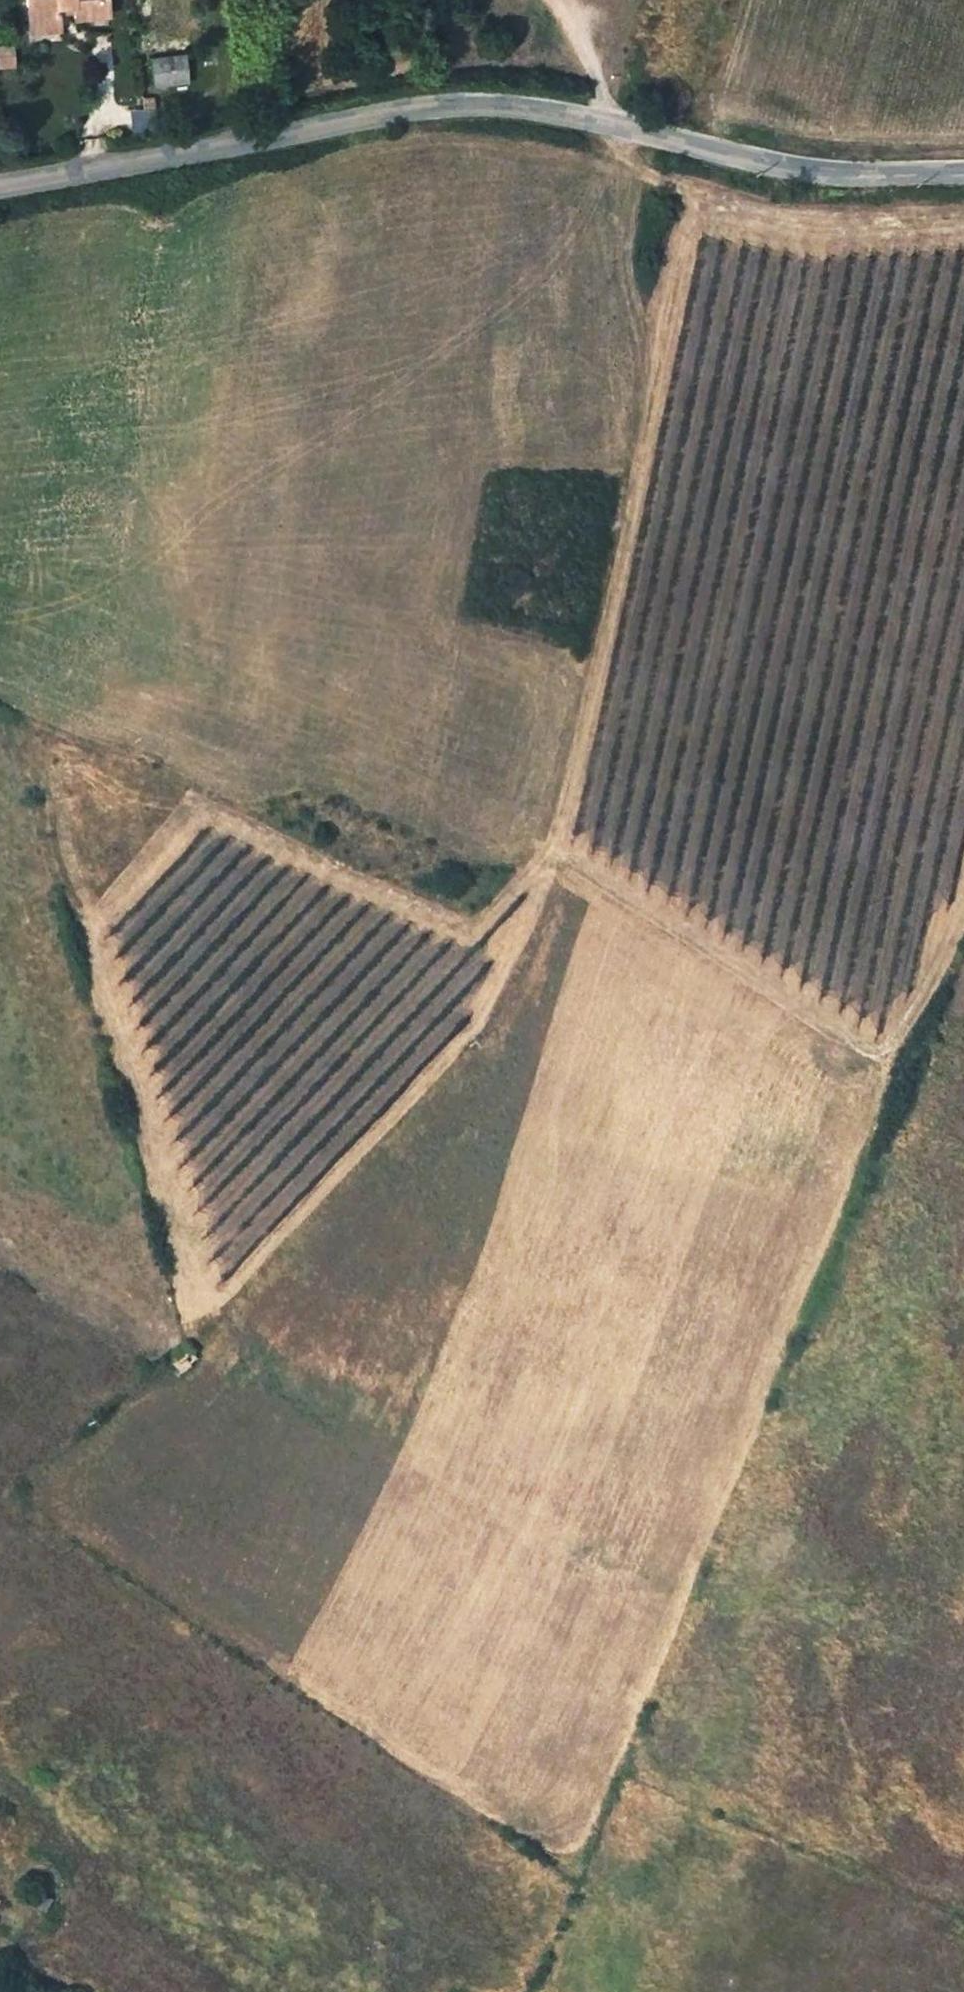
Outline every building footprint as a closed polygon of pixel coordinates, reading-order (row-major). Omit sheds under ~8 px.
[(26,35),(57,33),(55,13),(71,11),(72,20),(103,18),(101,0),(24,0),(26,35)] [(183,85),(181,55),(146,57),(148,87),(183,85)]
